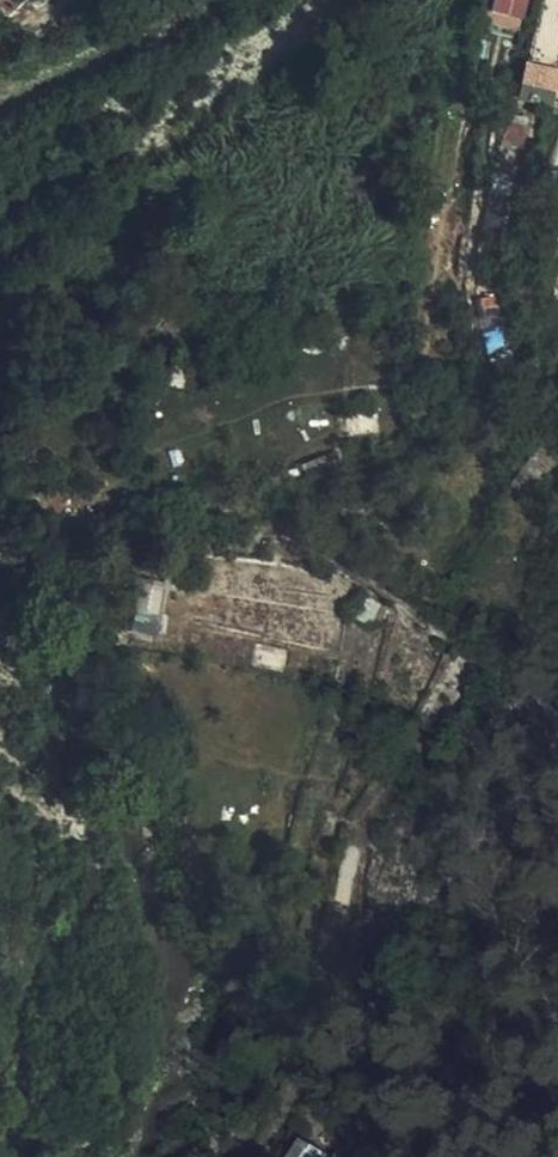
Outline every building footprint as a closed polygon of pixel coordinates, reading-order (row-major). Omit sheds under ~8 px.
[(490,11),(523,20),(529,0),(493,0),(490,11)] [(367,415),(343,416),(344,436),(369,434),(367,415)] [(344,436),(343,416),(327,417),(328,437),(344,436)] [(139,619),(161,620),(162,581),(147,580),(146,596),(141,597),(139,619)] [(138,627),(160,630),(161,620),(139,619),(138,627)] [(160,638),(160,630),(138,627),(137,636),(160,638)]
